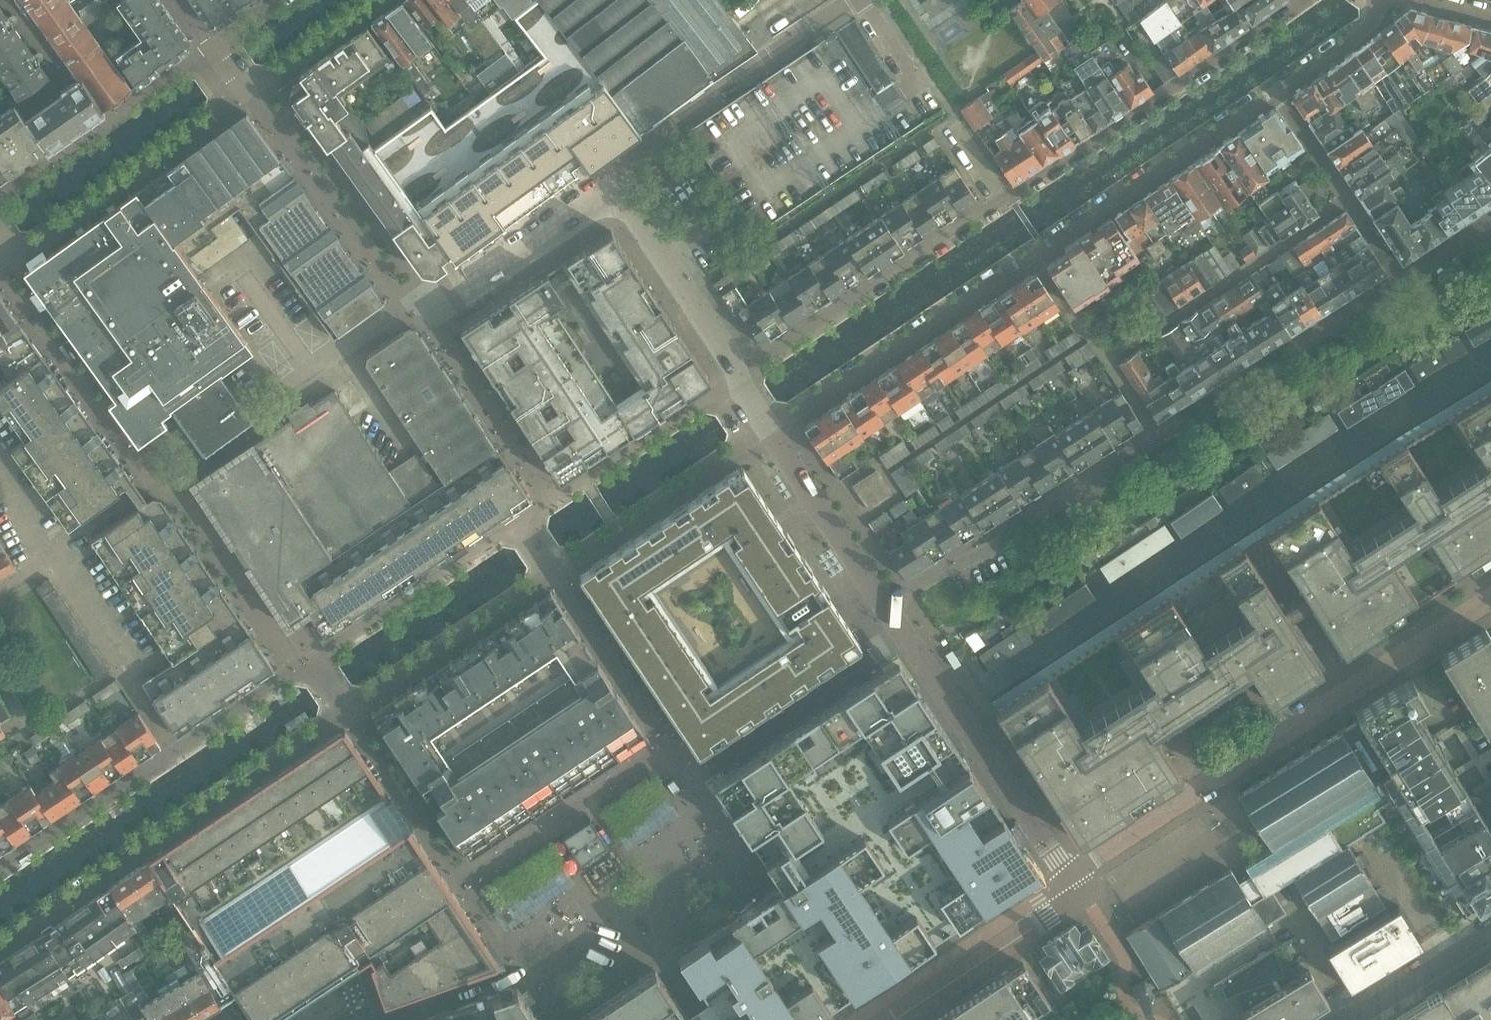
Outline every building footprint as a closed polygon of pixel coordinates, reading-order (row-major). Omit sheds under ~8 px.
[(22,0),(75,73),(104,51),(81,19),(71,6),(67,0),(22,0)] [(71,6),(81,19),(106,0),(78,0),(71,6)] [(185,45),(190,41),(161,0),(121,0),(152,43),(143,49),(140,45),(119,60),(137,86),(159,71),(157,68),(165,62),(167,65),(189,49),(185,45)] [(210,27),(215,24),(218,29),(239,13),(237,10),(246,4),(248,7),(258,0),(190,0),(210,27)] [(373,148),(413,204),(450,255),(453,258),(455,261),(458,259),(463,255),(494,233),(581,170),(585,175),(618,150),(639,134),(637,132),(640,130),(614,96),(613,98),(612,97),(611,94),(612,93),(598,76),(597,77),(596,75),(597,74),(584,56),(582,57),(581,55),(582,54),(568,36),(566,33),(540,0),(535,0),(513,17),(513,18),(542,54),(526,66),(490,93),(456,118),(446,126),(444,123),(431,106),(373,148)] [(425,29),(433,22),(446,40),(454,33),(447,23),(430,0),(404,0),(425,29)] [(447,23),(458,15),(460,14),(450,0),(430,0),(447,23)] [(460,14),(466,22),(462,25),(486,59),(504,47),(483,19),(476,9),(469,0),(450,0),(460,14)] [(476,9),(483,19),(504,47),(486,59),(472,70),(490,93),(526,66),(490,17),(504,7),(499,1),(498,2),(496,0),(469,0),(476,9)] [(498,2),(499,1),(504,7),(512,18),(513,17),(535,0),(496,0),(498,2)] [(566,33),(568,36),(582,54),(581,55),(582,57),(584,56),(597,74),(596,75),(597,77),(598,76),(612,93),(611,94),(612,97),(613,98),(614,96),(640,130),(637,132),(639,134),(642,132),(643,131),(663,117),(668,113),(667,111),(681,101),(682,102),(692,95),(710,82),(713,80),(684,38),(683,39),(654,3),(653,4),(650,0),(540,0),(566,33)] [(653,4),(654,3),(683,39),(684,38),(713,80),(714,79),(755,51),(757,50),(718,0),(650,0),(653,4)] [(1023,1),(1010,10),(1035,48),(1038,51),(1044,60),(1051,55),(1061,48),(1079,35),(1083,32),(1062,0),(1022,0),(1023,1)] [(1114,2),(1115,4),(1116,3),(1130,24),(1136,20),(1129,9),(1141,0),(1117,0),(1114,2)] [(1179,19),(1178,18),(1165,0),(1140,20),(1152,38),(1172,24),(1179,19)] [(1178,18),(1179,19),(1208,0),(1176,0),(1171,3),(1180,16),(1178,18)] [(1233,8),(1246,26),(1251,23),(1260,17),(1259,16),(1266,11),(1267,12),(1284,0),(1244,0),(1233,8)] [(394,7),(391,9),(389,11),(418,51),(431,42),(401,2),(399,3),(400,4),(394,8),(394,7)] [(11,23),(0,8),(0,31),(11,23)] [(1233,8),(1215,20),(1228,38),(1229,38),(1232,36),(1242,29),(1245,27),(1246,26),(1233,8)] [(1427,14),(1412,10),(1411,10),(1395,23),(1423,62),(1432,54),(1429,50),(1425,53),(1420,45),(1427,14)] [(372,23),(371,24),(384,41),(401,64),(422,93),(431,86),(413,61),(421,55),(418,51),(389,11),(388,12),(388,11),(387,12),(372,23)] [(1427,14),(1420,45),(1425,53),(1429,50),(1432,54),(1436,52),(1436,53),(1443,33),(1438,31),(1441,18),(1427,14)] [(1443,33),(1436,53),(1451,74),(1461,65),(1451,51),(1462,39),(1468,26),(1441,18),(1438,31),(1443,33)] [(1214,48),(1225,41),(1228,38),(1228,39),(1228,38),(1215,20),(1198,31),(1211,50),(1212,50),(1211,50),(1214,48)] [(0,31),(0,73),(17,98),(18,99),(49,78),(11,23),(0,31)] [(1381,33),(1401,60),(1399,62),(1423,95),(1438,85),(1428,72),(1421,62),(1423,62),(1395,23),(1394,23),(1391,25),(1383,31),(1383,32),(1381,33)] [(1172,24),(1152,38),(1154,42),(1161,37),(1166,43),(1159,48),(1163,53),(1178,74),(1188,67),(1187,67),(1192,64),(1193,63),(1192,62),(1196,60),(1196,61),(1200,58),(1211,50),(1198,31),(1184,41),(1172,24)] [(1451,51),(1461,65),(1451,74),(1447,79),(1460,96),(1484,77),(1487,74),(1490,70),(1490,32),(1468,26),(1462,39),(1451,51)] [(299,76),(303,81),(293,88),(291,89),(290,91),(289,93),(289,96),(290,98),(291,100),(316,134),(316,135),(318,137),(318,136),(329,152),(330,154),(334,152),(338,157),(345,167),(346,169),(416,266),(442,270),(447,266),(443,260),(450,255),(413,204),(373,148),(369,142),(367,139),(345,155),(326,129),(350,112),(347,108),(348,107),(340,95),(386,62),(388,65),(390,63),(387,58),(389,57),(367,27),(299,76)] [(829,33),(684,132),(689,139),(703,158),(721,184),(756,234),(899,137),(879,108),(877,105),(829,33)] [(1380,34),(1370,41),(1389,69),(1392,67),(1399,62),(1401,60),(1381,33),(1380,33),(1380,34)] [(1079,35),(1061,48),(1074,67),(1081,78),(1085,88),(1107,121),(1127,108),(1089,51),(1079,35)] [(1109,60),(1117,55),(1106,40),(1089,51),(1127,108),(1130,106),(1152,91),(1139,71),(1135,74),(1127,62),(1122,65),(1121,63),(1113,67),(1109,60)] [(1384,86),(1391,97),(1390,98),(1399,111),(1415,100),(1394,69),(1394,70),(1392,67),(1389,69),(1370,41),(1357,51),(1376,79),(1380,76),(1386,85),(1384,86)] [(103,110),(131,90),(104,51),(75,73),(81,82),(78,83),(99,113),(103,110)] [(1038,51),(1023,61),(1029,70),(1044,60),(1038,51)] [(1373,81),(1376,79),(1357,51),(1342,62),(1374,106),(1378,103),(1368,89),(1375,83),(1373,81)] [(1165,82),(1165,81),(1176,74),(1176,75),(1178,74),(1163,53),(1149,63),(1164,83),(1165,82)] [(1051,55),(1044,60),(1050,69),(1057,64),(1051,55)] [(457,61),(450,67),(454,73),(462,67),(457,61)] [(1023,61),(1003,75),(1010,84),(1029,70),(1023,61)] [(1327,73),(1324,75),(1343,101),(1344,103),(1353,95),(1360,105),(1359,106),(1364,113),(1374,106),(1342,62),(1327,73)] [(1073,76),(1069,78),(1061,83),(1065,89),(1070,97),(1093,130),(1107,121),(1085,88),(1081,78),(1074,67),(1069,70),(1073,76)] [(1487,74),(1484,77),(1460,96),(1475,116),(1483,112),(1490,104),(1490,70),(1487,74)] [(1303,115),(1304,115),(1303,115),(1309,124),(1343,101),(1324,75),(1321,77),(1320,77),(1313,82),(1325,100),(1303,115)] [(14,105),(25,120),(61,95),(49,78),(18,99),(17,98),(11,103),(13,106),(14,105)] [(1310,84),(1310,85),(1308,87),(1307,86),(1291,98),(1303,115),(1325,100),(1313,82),(1310,84)] [(61,95),(25,120),(46,150),(84,123),(84,124),(89,121),(99,113),(78,83),(68,91),(61,95)] [(413,88),(364,124),(372,135),(421,100),(413,88)] [(1050,99),(1050,100),(1046,102),(1050,109),(1074,142),(1093,130),(1070,97),(1065,89),(1060,92),(1059,91),(1051,96),(1052,98),(1050,99)] [(988,91),(978,98),(978,99),(983,105),(993,98),(989,92),(988,91)] [(974,128),(991,117),(983,105),(978,99),(978,98),(961,109),(974,128)] [(1385,101),(1393,113),(1385,119),(1381,112),(1370,119),(1375,126),(1364,133),(1361,127),(1327,150),(1339,166),(1406,121),(1399,111),(1390,98),(1385,101)] [(1344,103),(1343,101),(1309,124),(1318,137),(1343,120),(1336,109),(1344,103)] [(0,115),(0,163),(9,176),(24,165),(22,162),(29,157),(31,161),(46,150),(25,120),(14,105),(13,106),(0,115)] [(1276,108),(1255,123),(1238,134),(1267,173),(1280,164),(1283,169),(1291,163),(1288,159),(1304,148),(1288,125),(1276,108)] [(1035,119),(1036,121),(1058,152),(1074,142),(1050,109),(1035,119)] [(1016,110),(1007,116),(1020,137),(1041,164),(1058,152),(1036,121),(1032,123),(1030,120),(1025,124),(1016,110)] [(350,112),(326,129),(345,155),(367,139),(366,138),(368,137),(350,112)] [(217,235),(186,258),(198,276),(202,273),(205,277),(209,274),(206,270),(249,239),(231,213),(239,207),(334,339),(384,302),(383,301),(382,301),(361,272),(362,271),(361,270),(360,270),(350,256),(351,255),(350,254),(349,255),(338,240),(339,240),(338,238),(337,239),(327,225),(328,224),(327,223),(326,223),(316,209),(317,209),(316,207),(315,208),(305,194),(306,193),(305,192),(304,192),(247,113),(245,114),(245,115),(231,125),(229,126),(231,127),(216,138),(215,136),(214,137),(215,139),(201,149),(200,147),(167,170),(204,221),(205,220),(211,228),(217,235)] [(1041,164),(1020,137),(1007,116),(995,124),(998,130),(998,131),(1028,172),(1029,171),(1030,171),(1041,164)] [(1484,127),(1485,127),(1475,116),(1468,121),(1490,147),(1490,126),(1486,130),(1484,127)] [(1343,120),(1318,137),(1327,150),(1361,127),(1359,125),(1356,121),(1348,126),(1343,120)] [(1001,150),(993,155),(1011,183),(1012,182),(1015,180),(1023,175),(1028,172),(998,131),(998,130),(995,124),(993,121),(978,131),(984,141),(991,137),(992,139),(993,138),(1001,150)] [(1415,137),(1414,137),(1416,135),(1406,121),(1339,166),(1349,182),(1415,137)] [(1471,156),(1490,182),(1490,147),(1468,121),(1459,127),(1480,149),(1471,156)] [(1249,192),(1269,177),(1267,173),(1238,134),(1218,148),(1249,192)] [(934,137),(923,145),(928,153),(940,145),(934,137)] [(1415,137),(1349,182),(1360,197),(1383,180),(1426,153),(1424,149),(1423,150),(1415,137)] [(1236,200),(1249,192),(1218,148),(1206,156),(1236,200)] [(915,150),(892,165),(897,173),(920,158),(915,150)] [(1437,177),(1445,188),(1443,190),(1442,189),(1429,198),(1433,204),(1429,207),(1431,210),(1446,232),(1490,202),(1490,182),(1471,156),(1469,155),(1437,177)] [(1206,156),(1194,164),(1225,209),(1236,200),(1206,156)] [(9,176),(0,163),(0,182),(9,176)] [(1212,218),(1215,216),(1225,209),(1194,164),(1182,172),(1212,218)] [(954,167),(938,178),(960,212),(977,201),(954,167)] [(886,169),(863,185),(868,193),(891,177),(886,169)] [(49,306),(60,321),(60,322),(61,322),(71,336),(71,337),(71,338),(64,343),(74,358),(82,352),(83,353),(94,368),(93,368),(94,369),(105,383),(104,383),(105,384),(106,384),(115,397),(116,399),(116,400),(117,400),(118,402),(124,410),(127,414),(127,415),(128,416),(128,415),(139,431),(140,432),(141,432),(141,431),(157,420),(158,419),(161,417),(162,417),(162,416),(171,410),(170,409),(221,372),(222,374),(253,351),(246,341),(198,276),(186,258),(217,235),(211,228),(205,220),(204,221),(167,170),(166,171),(167,171),(152,182),(152,181),(151,182),(151,183),(137,193),(136,193),(135,193),(136,194),(121,204),(120,205),(117,207),(116,208),(115,207),(112,209),(109,212),(109,213),(105,215),(104,216),(98,221),(90,227),(90,226),(89,227),(85,230),(84,229),(81,231),(78,234),(78,235),(74,238),(73,238),(73,239),(59,249),(58,249),(57,250),(58,250),(37,264),(25,273),(37,290),(38,291),(30,297),(41,311),(48,306),(49,307),(49,306)] [(1201,228),(1203,231),(1209,227),(1215,236),(1224,230),(1215,216),(1212,218),(1182,172),(1169,181),(1192,216),(1201,228)] [(938,178),(909,197),(931,231),(960,212),(938,178)] [(1296,180),(1279,191),(1301,223),(1317,213),(1310,202),(1299,185),(1296,180)] [(1360,197),(1373,218),(1388,208),(1386,204),(1395,198),(1383,180),(1360,197)] [(1169,181),(1157,189),(1185,231),(1188,236),(1201,228),(1192,216),(1169,181)] [(1144,198),(1142,199),(1166,234),(1171,241),(1185,231),(1157,189),(1144,198)] [(836,214),(859,198),(854,190),(831,206),(836,214)] [(1446,232),(1431,210),(1429,207),(1433,204),(1429,198),(1423,190),(1400,204),(1398,205),(1410,224),(1425,246),(1446,232)] [(1301,223),(1279,191),(1258,205),(1269,221),(1281,237),(1301,223)] [(909,197),(879,217),(902,251),(931,231),(909,197)] [(1386,204),(1388,208),(1373,218),(1402,261),(1425,246),(1410,224),(1398,205),(1400,204),(1395,198),(1386,204)] [(1115,218),(1129,238),(1127,240),(1136,254),(1143,250),(1149,259),(1165,249),(1158,238),(1166,234),(1142,199),(1130,207),(1115,217),(1115,218)] [(822,212),(799,227),(804,235),(827,219),(822,212)] [(1354,239),(1361,235),(1346,212),(1333,221),(1347,243),(1348,243),(1354,239)] [(879,217),(845,239),(868,273),(902,251),(879,217)] [(1129,238),(1115,218),(1112,220),(1111,219),(1097,228),(1098,230),(1092,234),(1091,231),(1064,249),(1067,253),(1047,267),(1074,308),(1088,298),(1094,294),(1095,295),(1121,278),(1118,273),(1139,260),(1135,254),(1136,254),(1127,240),(1129,238)] [(1281,237),(1269,221),(1257,229),(1269,246),(1281,237)] [(1333,221),(1320,229),(1334,252),(1335,252),(1347,243),(1333,221)] [(1255,226),(1242,235),(1249,245),(1256,255),(1269,246),(1257,229),(1255,226)] [(1320,229),(1307,238),(1321,260),(1322,260),(1334,252),(1320,229)] [(560,482),(711,382),(611,231),(460,331),(560,482)] [(793,231),(770,246),(775,254),(798,239),(793,231)] [(1307,238),(1293,247),(1308,269),(1309,268),(1321,260),(1307,238)] [(845,239),(816,259),(838,293),(868,273),(845,239)] [(1361,250),(1354,239),(1348,243),(1372,280),(1386,272),(1368,245),(1361,250)] [(1335,252),(1359,289),(1372,280),(1348,243),(1347,243),(1335,252)] [(1231,271),(1214,245),(1202,253),(1219,279),(1231,271)] [(1256,255),(1249,245),(1239,252),(1246,262),(1256,255)] [(1293,247),(1280,256),(1285,263),(1294,277),(1296,276),(1304,271),(1308,269),(1293,247)] [(755,274),(770,263),(762,251),(747,262),(755,274)] [(1334,252),(1322,260),(1347,297),(1359,289),(1335,252),(1334,252)] [(1201,254),(1186,263),(1189,268),(1204,289),(1218,280),(1201,254)] [(1280,256),(1267,265),(1271,272),(1285,263),(1280,256)] [(816,259),(786,279),(791,287),(809,313),(838,293),(816,259)] [(1316,277),(1315,278),(1334,305),(1347,297),(1322,260),(1321,260),(1309,268),(1310,268),(1316,277)] [(744,264),(713,284),(746,332),(751,329),(761,345),(791,324),(774,298),(769,290),(748,304),(733,282),(749,272),(744,264)] [(1189,268),(1176,276),(1191,298),(1204,289),(1189,268)] [(1304,271),(1296,276),(1302,285),(1303,287),(1320,314),(1334,305),(1315,278),(1310,281),(1304,271)] [(1036,272),(1001,295),(1024,329),(1058,306),(1036,272)] [(1256,272),(1251,276),(1256,284),(1261,280),(1256,272)] [(1176,276),(1163,284),(1178,306),(1191,298),(1176,276)] [(1262,294),(1256,284),(1251,276),(1237,285),(1253,309),(1259,305),(1267,300),(1262,294)] [(1140,283),(1127,293),(1139,310),(1152,300),(1140,283)] [(1163,284),(1150,293),(1165,315),(1178,306),(1163,284)] [(1237,285),(1223,294),(1240,318),(1250,312),(1253,309),(1237,285)] [(1303,287),(1302,285),(1286,295),(1305,324),(1320,314),(1303,287)] [(791,287),(774,298),(791,324),(809,313),(791,287)] [(1272,287),(1262,294),(1267,300),(1290,334),(1305,324),(1286,295),(1280,299),(1272,287)] [(1223,294),(1210,303),(1227,327),(1234,323),(1240,318),(1223,294)] [(1001,295),(972,315),(994,349),(1024,329),(1001,295)] [(33,342),(32,340),(31,341),(0,298),(0,327),(7,342),(0,345),(0,364),(9,381),(0,387),(0,407),(24,440),(11,450),(68,530),(124,490),(132,484),(134,482),(133,481),(132,481),(122,467),(123,466),(122,465),(121,466),(111,451),(112,451),(111,449),(110,450),(99,436),(100,435),(99,434),(99,435),(88,420),(89,419),(88,418),(87,419),(77,405),(78,404),(77,403),(76,403),(66,389),(67,388),(66,387),(65,388),(55,374),(56,373),(55,371),(54,372),(43,358),(44,357),(43,356),(42,357),(32,342),(33,342)] [(1265,314),(1256,320),(1273,345),(1290,334),(1267,300),(1259,305),(1265,314)] [(1210,303),(1196,312),(1212,336),(1218,332),(1219,333),(1227,327),(1210,303)] [(1200,348),(1198,345),(1201,343),(1212,336),(1196,312),(1183,321),(1177,325),(1192,349),(1195,347),(1197,350),(1200,348)] [(1240,318),(1234,323),(1257,355),(1273,345),(1256,320),(1255,321),(1250,312),(1240,318)] [(972,315),(942,335),(965,369),(994,349),(972,315)] [(1464,331),(1474,347),(1490,337),(1490,315),(1464,331)] [(1233,335),(1224,341),(1240,366),(1257,355),(1234,323),(1227,327),(1233,335)] [(1177,325),(1161,336),(1162,337),(1169,350),(1177,362),(1178,363),(1186,358),(1197,350),(1195,347),(1192,349),(1177,325)] [(421,334),(420,335),(416,330),(408,328),(367,355),(365,364),(444,482),(479,459),(495,448),(496,448),(421,334)] [(1074,332),(1045,352),(1050,359),(1080,340),(1074,332)] [(1212,336),(1201,343),(1206,350),(1205,350),(1223,377),(1240,366),(1224,341),(1219,333),(1218,332),(1212,336)] [(1457,334),(1411,363),(1420,377),(1466,348),(1457,334)] [(942,335),(913,354),(936,388),(965,369),(942,335)] [(1087,342),(1065,357),(1072,369),(1095,354),(1087,342)] [(1197,350),(1186,358),(1207,388),(1223,377),(1205,350),(1206,350),(1201,343),(1198,345),(1200,348),(1197,350)] [(1136,352),(1119,363),(1128,377),(1145,366),(1136,352)] [(913,354),(897,365),(920,398),(936,388),(913,354)] [(1037,357),(1013,373),(1019,380),(1042,365),(1037,357)] [(1173,363),(1165,368),(1171,377),(1171,376),(1175,374),(1190,398),(1207,388),(1186,358),(1178,363),(1177,362),(1174,364),(1173,363)] [(1059,361),(1028,381),(1034,389),(1064,369),(1059,361)] [(897,365),(868,384),(891,417),(920,398),(897,365)] [(1145,366),(1128,377),(1137,391),(1154,379),(1145,366)] [(1402,368),(1332,411),(1343,429),(1413,385),(1402,368)] [(244,427),(246,426),(245,425),(252,421),(253,420),(221,375),(222,374),(221,372),(170,409),(171,410),(173,409),(204,452),(204,453),(206,455),(207,454),(207,453),(213,449),(215,448),(214,448),(221,443),(221,444),(222,443),(222,442),(228,438),(229,438),(230,437),(236,432),(237,432),(238,431),(244,426),(244,427)] [(1164,381),(1169,389),(1146,404),(1157,420),(1190,398),(1175,374),(1171,376),(1171,377),(1164,381)] [(1008,376),(984,392),(990,400),(1013,384),(1008,376)] [(1169,389),(1164,381),(1163,382),(1159,376),(1154,379),(1137,391),(1146,404),(1169,389)] [(868,384),(840,403),(862,437),(891,417),(868,384)] [(1023,385),(999,400),(1005,408),(1028,393),(1023,385)] [(319,400),(318,400),(319,401),(312,406),(311,405),(311,406),(307,409),(306,407),(294,415),(295,417),(291,419),(290,419),(291,420),(284,424),(283,424),(283,425),(277,429),(277,428),(276,428),(277,429),(270,434),(269,433),(269,434),(260,440),(259,440),(259,441),(252,445),(251,445),(251,446),(193,484),(288,627),(308,613),(317,607),(309,595),(298,579),(438,486),(417,453),(389,472),(386,467),(387,466),(386,465),(385,466),(382,460),(382,459),(381,460),(377,453),(377,452),(377,451),(376,452),(372,446),(373,446),(373,445),(372,446),(367,439),(368,438),(367,437),(367,438),(363,432),(364,432),(363,431),(363,432),(358,425),(359,424),(358,423),(357,424),(354,418),(354,417),(353,418),(349,411),(349,410),(348,410),(344,404),(345,404),(345,403),(344,404),(339,397),(340,396),(339,396),(335,390),(333,391),(333,390),(332,391),(333,392),(326,396),(325,396),(325,397),(319,401),(319,400)] [(1121,392),(1089,412),(1111,446),(1143,426),(1121,392)] [(1267,536),(1304,594),(1312,606),(1344,654),(1414,609),(1386,566),(1389,564),(1393,561),(1425,541),(1452,583),(1490,558),(1490,392),(1454,416),(1487,467),(1440,497),(1406,446),(1405,443),(1378,461),(1380,463),(1413,515),(1374,541),(1370,543),(1352,555),(1318,503),(1267,536)] [(979,396),(956,411),(961,419),(984,403),(979,396)] [(124,410),(118,402),(107,410),(135,451),(164,431),(157,420),(141,431),(141,432),(140,432),(139,431),(128,415),(128,416),(127,415),(127,414),(124,410)] [(840,403),(804,427),(839,480),(870,460),(864,452),(853,460),(845,448),(862,437),(840,403)] [(994,404),(970,420),(976,428),(999,412),(994,404)] [(1089,412),(1058,432),(1080,466),(1111,446),(1089,412)] [(1327,415),(1266,456),(1278,473),(1338,432),(1327,415)] [(949,416),(937,424),(942,431),(954,423),(949,416)] [(965,424),(934,444),(940,452),(970,431),(965,424)] [(934,426),(911,441),(916,449),(939,433),(934,426)] [(1058,432),(1027,452),(1049,486),(1080,466),(1058,432)] [(902,441),(879,456),(887,468),(910,453),(902,441)] [(308,613),(325,638),(531,501),(495,448),(479,459),(479,460),(303,577),(313,592),(309,595),(317,607),(308,613)] [(929,448),(905,463),(911,471),(934,455),(929,448)] [(1027,452),(996,472),(1017,506),(1049,486),(1027,452)] [(1260,459),(1219,488),(1228,502),(1270,473),(1260,459)] [(906,496),(918,488),(902,465),(891,473),(906,496)] [(741,467),(578,575),(677,723),(698,755),(861,646),(845,622),(824,591),(795,548),(775,518),(741,467)] [(876,470),(852,486),(869,510),(892,494),(876,470)] [(996,472),(964,492),(986,526),(1017,506),(996,472)] [(147,506),(132,484),(124,490),(138,508),(144,518),(149,514),(162,505),(151,502),(147,506)] [(964,492),(933,512),(955,546),(986,526),(964,492)] [(1212,493),(1170,521),(1180,535),(1221,507),(1212,493)] [(904,499),(889,509),(894,517),(909,507),(904,499)] [(196,553),(186,538),(187,538),(186,536),(186,537),(176,522),(177,522),(176,520),(175,521),(165,506),(166,506),(165,504),(163,505),(162,505),(149,514),(144,518),(138,508),(91,540),(173,663),(241,618),(240,616),(238,617),(228,603),(230,602),(229,600),(227,601),(218,587),(219,586),(218,584),(217,585),(207,571),(209,570),(208,568),(206,569),(196,555),(198,554),(197,552),(196,553)] [(886,511),(869,523),(874,531),(891,519),(886,511)] [(933,512),(902,532),(907,540),(924,566),(955,546),(933,512)] [(1162,526),(1091,576),(1099,588),(1170,538),(1162,526)] [(907,540),(888,552),(905,578),(924,566),(907,540)] [(15,568),(0,542),(0,577),(15,568)] [(1044,679),(995,711),(1081,843),(1155,794),(1156,796),(1182,779),(1181,777),(1174,765),(1158,742),(1253,680),(1268,704),(1316,672),(1318,671),(1319,671),(1287,622),(1279,610),(1241,553),(1217,568),(1234,593),(1183,625),(1167,601),(1145,615),(1144,614),(1118,631),(1119,633),(1121,637),(1153,685),(1079,732),(1047,683),(1044,679)] [(49,579),(37,588),(42,596),(55,588),(49,579)] [(1083,581),(1030,617),(1039,630),(1092,594),(1083,581)] [(42,596),(46,602),(59,594),(55,588),(42,596)] [(551,593),(371,713),(460,846),(470,860),(649,741),(551,593)] [(63,600),(59,594),(46,602),(50,608),(63,600)] [(1279,610),(1287,622),(1312,606),(1304,594),(1279,610)] [(63,600),(50,608),(54,614),(67,606),(63,600)] [(67,606),(54,614),(58,620),(71,612),(67,606)] [(71,612),(58,620),(62,626),(75,617),(71,612)] [(79,623),(75,617),(62,626),(66,632),(79,623)] [(275,671),(241,618),(173,663),(142,684),(177,737),(275,671)] [(79,623),(66,632),(70,638),(83,629),(79,623)] [(1023,625),(978,656),(989,671),(1033,641),(1023,625)] [(83,629),(70,638),(74,644),(87,635),(83,629)] [(1481,725),(1482,728),(1483,727),(1484,729),(1486,728),(1485,726),(1490,722),(1490,639),(1485,630),(1440,658),(1441,660),(1451,677),(1452,679),(1453,679),(1461,693),(1462,695),(1463,695),(1472,709),(1471,709),(1472,712),(1473,711),(1482,725),(1481,725)] [(74,644),(78,650),(91,641),(87,635),(74,644)] [(91,641),(78,650),(82,656),(95,647),(91,641)] [(99,653),(95,647),(82,656),(86,662),(99,653)] [(103,659),(99,653),(86,662),(90,668),(103,659)] [(107,665),(103,659),(90,668),(94,674),(107,665)] [(111,671),(107,665),(94,674),(98,680),(111,671)] [(721,1019),(812,1019),(1022,880),(1021,878),(1025,855),(1027,854),(907,675),(905,676),(883,672),(882,669),(713,782),(714,785),(763,858),(781,886),(678,955),(721,1019)] [(98,703),(121,687),(116,679),(93,695),(98,703)] [(1390,800),(1392,804),(1395,802),(1454,897),(1454,896),(1466,915),(1461,918),(1462,919),(1477,909),(1477,910),(1490,901),(1490,831),(1482,817),(1483,817),(1481,814),(1481,815),(1472,801),(1473,800),(1471,798),(1471,799),(1462,785),(1463,784),(1462,782),(1461,783),(1452,769),(1453,768),(1452,766),(1451,767),(1442,753),(1443,752),(1442,750),(1441,750),(1432,737),(1433,736),(1432,734),(1431,734),(1422,720),(1423,720),(1422,718),(1421,718),(1412,704),(1423,698),(1411,679),(1401,686),(1400,685),(1355,713),(1359,719),(1360,719),(1393,770),(1378,780),(1390,800)] [(11,717),(0,697),(0,723),(11,717)] [(85,700),(61,716),(66,724),(90,708),(85,700)] [(138,713),(109,733),(131,767),(161,747),(138,713)] [(1179,902),(1177,903),(1177,904),(1162,913),(1162,912),(1159,914),(1159,915),(1138,928),(1129,934),(1129,933),(1126,934),(1127,935),(1127,936),(1126,936),(1127,938),(1128,938),(1137,953),(1138,955),(1139,955),(1148,970),(1147,970),(1149,973),(1150,972),(1155,980),(1148,985),(1145,981),(1132,989),(1140,1002),(1154,994),(1151,990),(1158,986),(1159,987),(1158,988),(1160,990),(1160,989),(1161,990),(1162,990),(1164,989),(1163,988),(1193,970),(1194,971),(1197,969),(1197,968),(1211,959),(1212,959),(1214,958),(1214,957),(1228,948),(1229,949),(1231,947),(1230,947),(1245,937),(1245,938),(1248,937),(1247,936),(1262,927),(1262,928),(1266,925),(1265,924),(1285,911),(1272,891),(1292,878),(1316,916),(1317,915),(1331,938),(1384,905),(1378,896),(1385,892),(1382,886),(1375,890),(1370,882),(1371,882),(1363,869),(1369,865),(1362,853),(1355,857),(1347,844),(1364,834),(1363,833),(1382,822),(1385,820),(1377,808),(1390,800),(1378,780),(1393,770),(1360,719),(1359,719),(1341,730),(1338,731),(1339,732),(1324,741),(1324,740),(1321,742),(1322,742),(1308,751),(1307,751),(1304,752),(1305,753),(1291,762),(1290,761),(1288,763),(1274,772),(1273,771),(1271,773),(1271,774),(1257,783),(1257,782),(1254,784),(1240,793),(1240,792),(1237,794),(1238,795),(1237,795),(1238,798),(1239,797),(1248,812),(1247,812),(1249,815),(1250,814),(1259,828),(1258,829),(1260,832),(1260,831),(1269,845),(1269,846),(1269,847),(1265,849),(1262,846),(1256,850),(1251,854),(1250,853),(1248,852),(1246,853),(1245,853),(1245,854),(1244,854),(1244,855),(1243,856),(1244,857),(1244,858),(1244,859),(1243,861),(1238,866),(1231,870),(1230,869),(1227,872),(1213,881),(1212,881),(1210,882),(1211,883),(1196,892),(1196,891),(1193,893),(1194,893),(1179,902)] [(35,745),(58,729),(53,721),(30,737),(35,745)] [(250,1013),(240,1019),(276,1019),(310,997),(357,966),(370,957),(374,963),(371,966),(384,1005),(469,974),(475,972),(497,964),(499,963),(488,947),(452,893),(443,879),(432,863),(408,826),(398,812),(390,799),(385,792),(344,730),(257,788),(148,860),(174,898),(194,929),(180,937),(181,938),(194,959),(198,966),(221,1004),(228,999),(237,993),(250,1013)] [(109,733),(80,753),(102,786),(131,767),(109,733)] [(32,747),(24,752),(32,764),(40,759),(32,747)] [(80,753),(50,772),(55,780),(72,806),(102,786),(80,753)] [(55,780),(36,793),(53,819),(72,806),(55,780)] [(31,785),(1,805),(23,839),(53,819),(36,793),(31,785)] [(394,796),(390,799),(398,812),(408,826),(413,823),(394,796)] [(660,798),(613,829),(627,850),(673,819),(660,798)] [(0,806),(0,854),(23,839),(1,805),(0,806)] [(589,818),(562,836),(572,851),(574,854),(580,863),(608,845),(601,836),(589,818)] [(152,913),(151,911),(162,905),(178,933),(186,928),(175,907),(148,861),(129,874),(151,913),(152,913)] [(555,868),(492,911),(505,930),(508,928),(540,907),(569,888),(555,868)] [(110,887),(109,888),(133,930),(135,929),(136,932),(149,952),(157,947),(145,927),(141,919),(151,913),(129,874),(110,887)] [(130,932),(129,931),(109,897),(100,903),(96,897),(57,925),(42,936),(0,963),(0,982),(15,1010),(28,1003),(70,976),(69,975),(77,971),(77,970),(130,932)] [(1334,945),(1325,951),(1349,989),(1404,955),(1422,944),(1421,943),(1400,908),(1398,906),(1395,908),(1395,907),(1334,945)] [(1096,942),(1097,941),(1088,928),(1085,931),(1082,926),(1076,930),(1073,925),(1059,934),(1081,969),(1093,961),(1095,964),(1106,957),(1096,942)] [(1045,944),(1048,948),(1042,952),(1045,957),(1041,959),(1050,972),(1051,971),(1061,987),(1071,980),(1069,977),(1081,969),(1059,934),(1045,944)] [(189,971),(178,977),(201,1016),(221,1004),(198,966),(194,959),(181,938),(173,943),(185,964),(185,965),(189,971)] [(490,946),(488,947),(499,963),(497,964),(475,972),(476,974),(501,965),(502,964),(490,946)] [(1280,978),(1285,976),(1274,946),(1213,983),(1215,996),(1216,996),(1217,999),(1224,996),(1225,998),(1238,993),(1244,1010),(1284,984),(1280,978)] [(139,947),(119,959),(124,967),(144,955),(139,947)] [(169,982),(158,989),(177,1019),(194,1019),(201,1016),(178,977),(162,950),(154,955),(166,976),(169,982)] [(1059,1018),(1050,1004),(1024,965),(1021,961),(1003,973),(1002,972),(930,1019),(1056,1019),(1059,1018)] [(1440,995),(1439,993),(1395,1019),(1490,1019),(1490,963),(1440,995)] [(104,967),(98,971),(106,983),(112,979),(104,967)] [(135,994),(135,995),(139,1001),(150,1019),(177,1019),(158,989),(148,996),(144,989),(143,989),(131,969),(123,973),(135,994)] [(119,970),(111,974),(123,994),(131,989),(119,970)] [(655,970),(579,1019),(688,1019),(655,970)] [(1228,1019),(1298,1019),(1328,1002),(1309,971),(1285,985),(1284,984),(1244,1010),(1228,1019)] [(16,1012),(15,1010),(0,982),(0,1019),(2,1019),(16,1012)] [(516,987),(424,1019),(538,1019),(516,987)] [(139,1001),(135,995),(132,990),(120,997),(133,1019),(150,1019),(139,1001)] [(1061,1009),(1069,1019),(1084,1019),(1072,1002),(1061,1009)]
